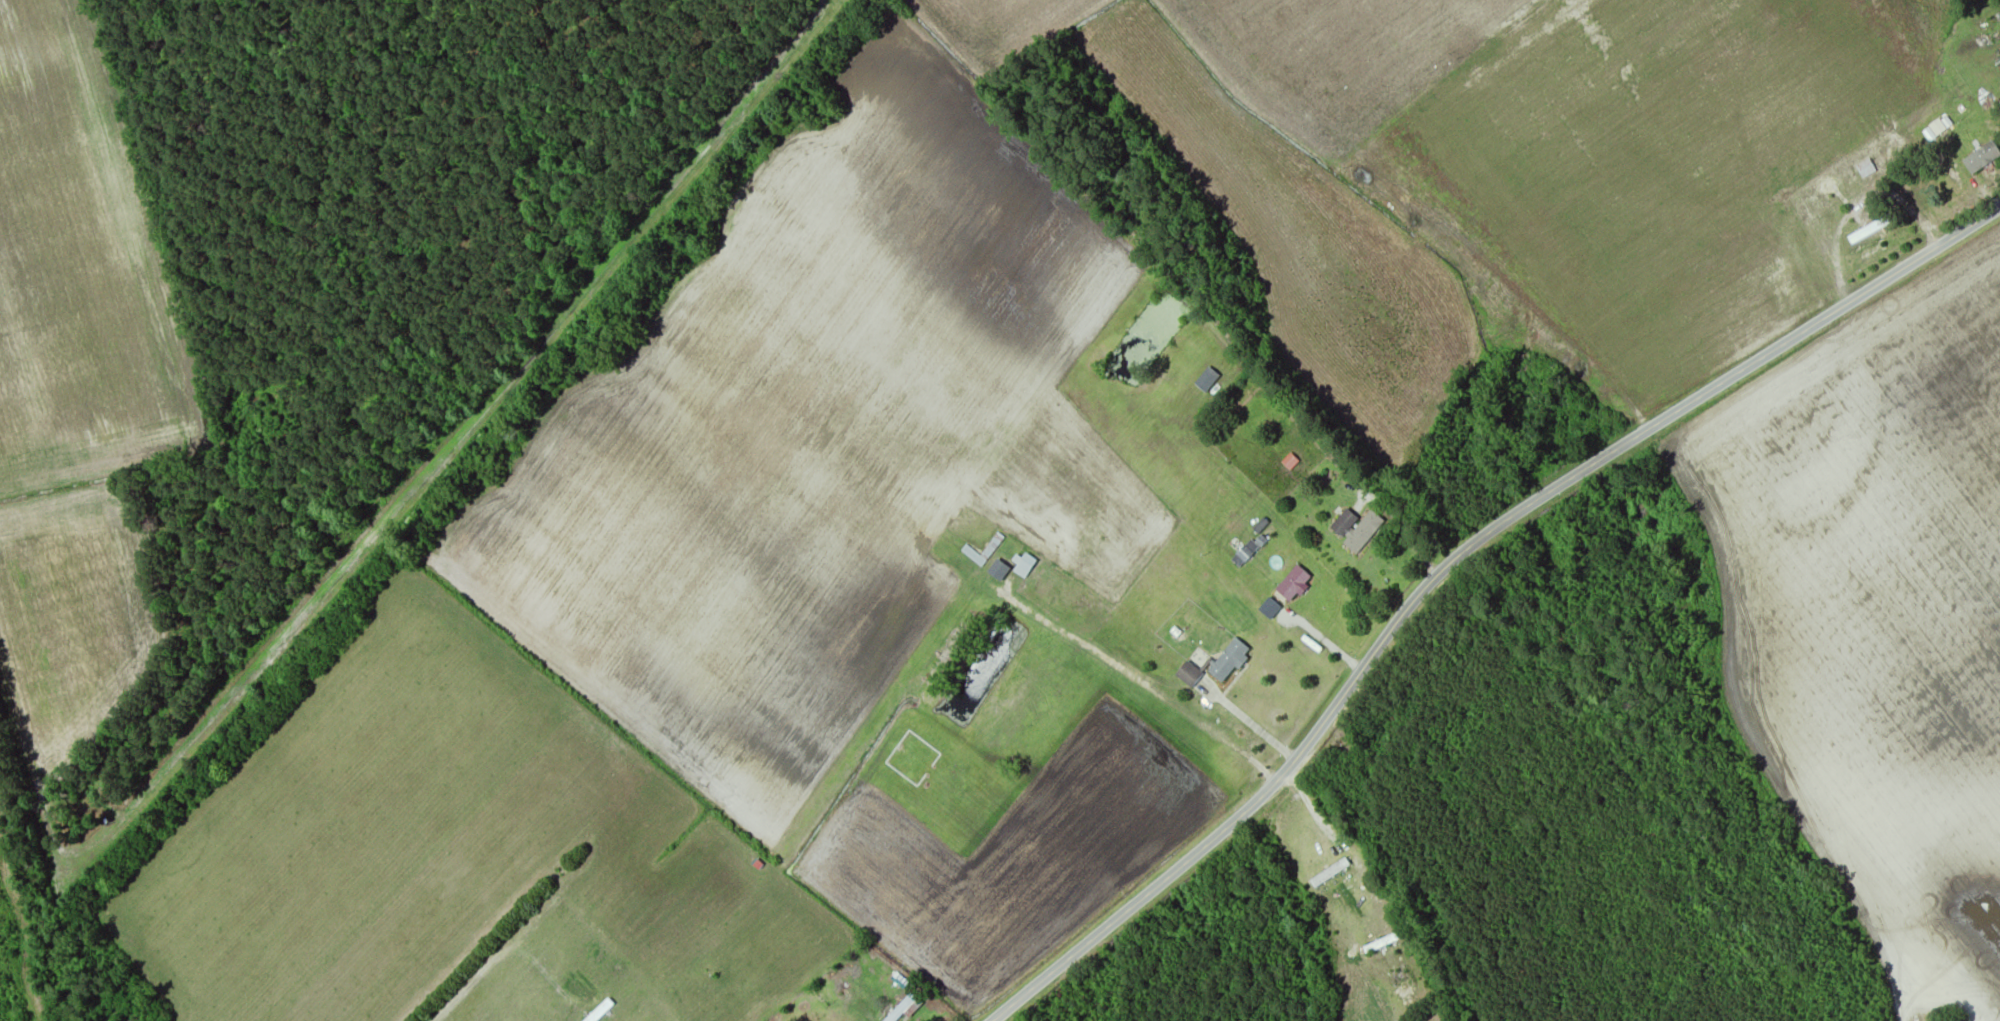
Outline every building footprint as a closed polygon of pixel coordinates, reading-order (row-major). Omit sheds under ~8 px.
[(1974,175),(1999,159),(1999,152),(1994,142),(1964,160),(1974,175)] [(1881,229),(1876,222),(1849,240),(1853,247),(1881,229)] [(1205,393),(1220,376),(1209,367),(1195,384),(1205,393)] [(1357,554),(1385,523),(1371,510),(1361,521),(1347,509),(1329,528),(1357,554)] [(962,551),(980,567),(1005,540),(999,534),(979,557),(967,546),(962,551)] [(1232,561),(1240,568),(1258,547),(1250,540),(1232,561)] [(1014,571),(1025,579),(1037,562),(1026,554),(1014,571)] [(1001,583),(1010,569),(997,561),(988,575),(1001,583)] [(1275,590),(1289,602),(1311,578),(1297,565),(1275,590)] [(1208,672),(1223,684),(1251,651),(1236,638),(1208,672)] [(1176,676),(1192,689),(1203,674),(1187,662),(1176,676)] [(1311,882),(1316,889),(1350,866),(1345,859),(1311,882)] [(1400,940),(1397,933),(1364,949),(1367,955),(1400,940)] [(912,995),(886,1020),(899,1020),(903,1017),(907,1020),(908,1020),(923,1006),(912,995)]
